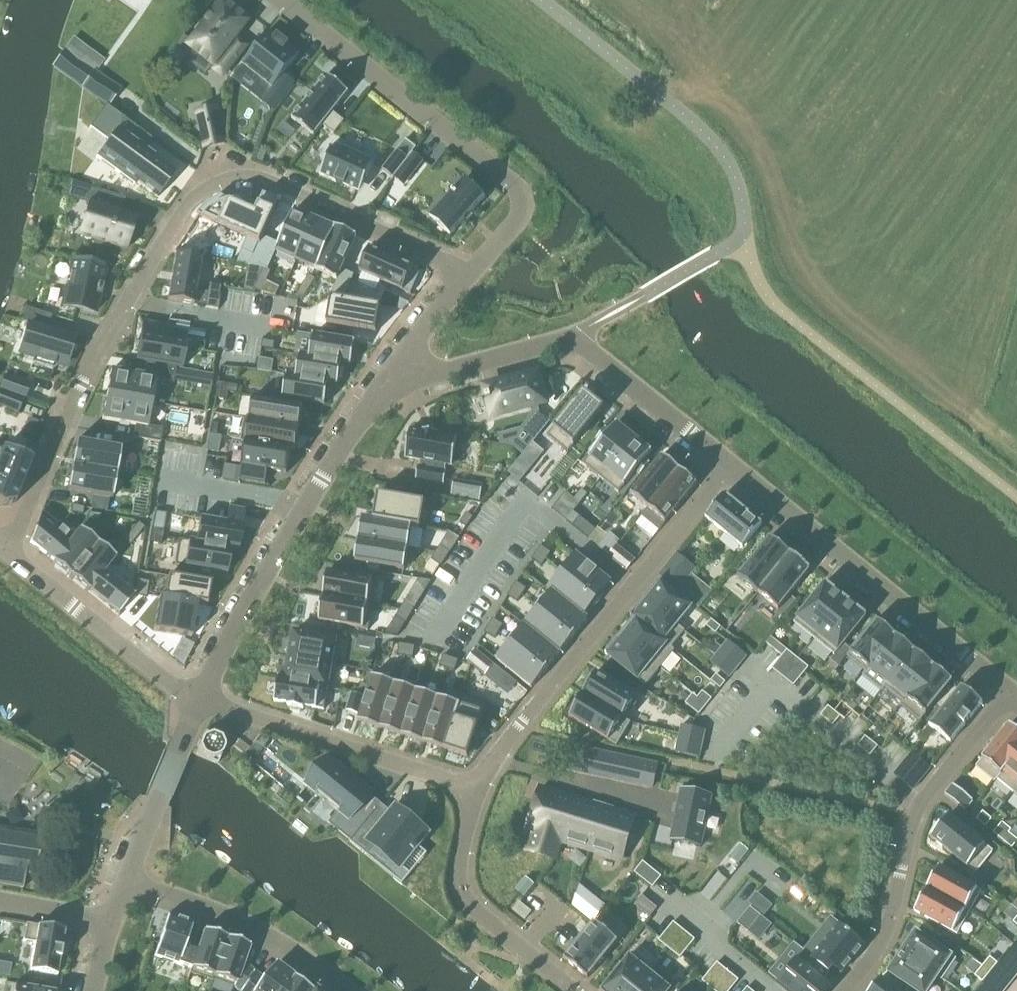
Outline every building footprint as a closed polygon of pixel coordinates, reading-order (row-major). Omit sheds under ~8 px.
[(223,2),(189,46),(226,74),(245,49),(234,40),(249,21),(223,2)] [(277,34),(276,35),(270,30),(243,64),(272,87),(261,101),(273,111),(293,85),(282,76),(300,54),(289,45),(290,43),(277,34)] [(95,71),(83,87),(108,105),(119,89),(95,71)] [(333,113),(349,93),(327,75),(292,119),(314,137),(323,125),(334,134),(344,121),(333,113)] [(108,141),(96,157),(134,185),(137,180),(159,196),(160,195),(156,192),(171,172),(175,174),(176,173),(143,149),(152,138),(121,116),(120,116),(104,138),(108,141)] [(220,123),(201,127),(203,138),(223,134),(220,123)] [(320,176),(360,194),(375,161),(335,143),(320,176)] [(260,147),(256,158),(269,162),(273,151),(260,147)] [(405,162),(408,159),(397,150),(382,169),(393,178),(405,162)] [(408,159),(405,162),(417,171),(424,161),(413,152),(408,159)] [(464,178),(429,216),(450,235),(485,196),(464,178)] [(89,204),(80,234),(96,239),(94,244),(108,249),(110,244),(126,249),(135,218),(117,212),(122,197),(90,187),(85,203),(89,204)] [(201,212),(198,215),(261,244),(279,202),(264,195),(259,204),(252,201),(252,192),(249,192),(245,192),(241,192),(237,193),(232,193),(228,194),(225,196),(221,197),(217,199),(213,201),(210,204),(207,206),(203,209),(201,212)] [(277,248),(276,252),(277,252),(296,260),(315,219),(296,210),(295,209),(278,247),(277,248)] [(315,219),(296,260),(316,269),(317,269),(335,228),(334,227),(315,219)] [(316,269),(315,270),(337,280),(342,269),(357,236),(335,226),(334,227),(335,228),(317,269),(316,269)] [(257,247),(248,265),(249,265),(268,268),(274,255),(257,247)] [(362,273),(358,283),(376,292),(381,281),(410,294),(420,274),(412,270),(414,267),(370,247),(359,271),(362,273)] [(175,253),(167,300),(193,305),(201,257),(175,253)] [(73,263),(63,306),(94,313),(98,297),(101,297),(104,285),(101,285),(104,270),(105,270),(105,266),(74,259),(73,263)] [(264,268),(259,279),(266,282),(271,271),(264,268)] [(337,280),(330,297),(331,297),(343,299),(354,275),(342,269),(337,280)] [(309,275),(303,285),(309,289),(316,279),(309,275)] [(259,279),(254,290),(261,293),(266,282),(259,279)] [(303,285),(296,295),(303,299),(309,289),(303,285)] [(331,297),(327,324),(377,332),(381,306),(343,299),(331,297)] [(26,308),(22,321),(48,329),(52,315),(26,308)] [(143,320),(136,361),(146,362),(176,368),(182,369),(186,343),(166,339),(169,325),(143,320)] [(176,321),(174,331),(190,334),(191,328),(189,327),(190,323),(176,321)] [(74,336),(29,323),(21,352),(35,356),(34,359),(54,365),(55,362),(65,365),(74,336)] [(338,329),(336,339),(350,341),(352,332),(338,329)] [(309,356),(309,357),(342,363),(342,364),(352,366),(356,342),(350,341),(336,339),(313,335),(309,356)] [(263,340),(262,348),(273,350),(275,342),(263,340)] [(296,376),(296,377),(329,383),(329,384),(338,385),(342,364),(342,363),(309,357),(309,356),(300,354),(296,376)] [(260,358),(258,369),(272,372),(274,360),(260,358)] [(111,370),(106,395),(151,403),(151,404),(156,404),(160,380),(173,383),(174,380),(176,368),(146,362),(144,376),(111,370)] [(176,368),(174,380),(186,382),(188,370),(182,369),(176,368)] [(287,374),(283,398),(325,405),(329,384),(329,383),(296,377),(296,376),(287,374)] [(506,382),(485,388),(488,397),(486,397),(487,402),(489,401),(493,417),(545,403),(537,374),(516,380),(506,382)] [(4,377),(0,389),(0,391),(24,399),(29,386),(4,377)] [(218,382),(217,390),(229,392),(230,384),(218,382)] [(217,390),(215,398),(227,400),(229,392),(217,390)] [(19,413),(24,399),(0,391),(0,406),(19,413)] [(583,391),(547,435),(568,452),(604,408),(583,391)] [(106,395),(102,420),(135,425),(133,438),(160,443),(163,428),(147,426),(151,404),(151,403),(106,395)] [(250,418),(250,419),(300,428),(304,405),(254,397),(250,418)] [(538,413),(512,446),(523,455),(549,422),(538,413)] [(245,417),(241,441),(246,442),(246,441),(291,448),(291,449),(296,450),(300,428),(250,419),(250,418),(245,417)] [(211,422),(209,434),(217,436),(219,424),(211,422)] [(600,442),(583,464),(601,478),(634,437),(617,423),(618,423),(617,422),(607,434),(604,431),(606,428),(605,427),(596,439),(597,440),(600,442)] [(22,434),(32,438),(35,429),(26,425),(22,434)] [(410,429),(405,457),(421,460),(420,466),(418,466),(415,480),(444,485),(446,471),(443,471),(444,464),(452,466),(457,437),(437,434),(437,433),(422,430),(422,431),(410,429)] [(191,431),(189,445),(201,447),(203,433),(191,431)] [(209,434),(207,450),(219,452),(222,437),(217,436),(209,434)] [(118,435),(116,444),(128,446),(130,437),(118,435)] [(634,437),(601,478),(618,492),(636,471),(639,474),(640,475),(650,463),(649,462),(649,463),(648,462),(646,465),(642,463),(652,451),(651,450),(651,451),(634,437)] [(76,441),(71,466),(116,474),(116,475),(121,475),(125,450),(76,441)] [(246,442),(239,480),(266,484),(268,470),(287,473),(291,449),(291,448),(246,441),(246,442)] [(15,503),(32,460),(0,447),(0,505),(15,503)] [(662,455),(630,494),(648,508),(648,509),(679,469),(662,455)] [(71,466),(67,490),(101,496),(109,497),(112,498),(116,475),(116,474),(71,466)] [(642,517),(635,524),(653,538),(659,531),(697,484),(679,469),(648,509),(648,508),(641,516),(642,517)] [(526,471),(518,480),(524,485),(532,476),(526,471)] [(581,489),(574,498),(580,504),(588,494),(581,489)] [(373,520),(373,521),(412,528),(412,527),(420,528),(425,502),(378,494),(373,520)] [(725,494),(706,518),(743,548),(762,524),(725,494)] [(94,495),(92,508),(106,510),(109,497),(101,496),(94,495)] [(72,504),(71,512),(82,515),(84,507),(72,504)] [(196,542),(195,543),(231,549),(231,550),(238,551),(242,525),(244,513),(245,510),(228,507),(226,523),(200,518),(196,542)] [(42,511),(30,543),(31,543),(54,561),(54,562),(74,537),(73,537),(56,523),(52,529),(40,519),(43,511),(42,511)] [(566,520),(566,521),(573,526),(573,525),(580,516),(574,511),(566,520)] [(89,512),(88,519),(99,522),(101,514),(89,512)] [(467,512),(460,523),(466,527),(467,527),(473,517),(467,512)] [(362,518),(359,540),(408,548),(409,548),(421,550),(424,530),(412,528),(373,521),(373,520),(362,518)] [(138,522),(131,531),(137,536),(145,527),(138,522)] [(152,526),(151,534),(163,536),(164,528),(152,526)] [(54,561),(53,562),(70,577),(97,543),(80,529),(73,537),(74,537),(54,562),(54,561)] [(131,531),(123,541),(129,546),(137,536),(131,531)] [(610,532),(598,547),(608,556),(617,544),(620,541),(610,532)] [(151,534),(149,542),(161,544),(163,536),(151,534)] [(770,536),(738,576),(758,593),(790,553),(770,536)] [(179,539),(175,565),(226,574),(231,550),(231,549),(195,543),(196,542),(179,539)] [(359,540),(355,561),(405,570),(408,548),(359,540)] [(97,543),(70,577),(88,591),(89,590),(88,589),(103,570),(104,571),(115,557),(97,543)] [(617,544),(608,556),(626,571),(635,560),(617,544)] [(440,546),(436,552),(446,559),(450,552),(440,546)] [(541,546),(536,552),(546,559),(551,552),(541,546)] [(436,552),(431,559),(441,566),(446,559),(436,552)] [(536,552),(532,559),(542,566),(546,559),(536,552)] [(790,553),(758,593),(778,609),(811,570),(790,553)] [(576,554),(562,572),(597,600),(611,583),(596,570),(576,554)] [(668,564),(659,575),(678,590),(686,580),(668,564)] [(103,570),(88,589),(89,590),(118,613),(118,614),(119,614),(134,595),(133,594),(133,595),(104,571),(103,570)] [(327,571),(323,596),(373,605),(377,580),(327,571)] [(562,572),(547,589),(551,592),(551,591),(583,617),(585,616),(597,600),(562,572)] [(168,576),(164,598),(197,604),(206,605),(210,583),(168,576)] [(137,579),(136,587),(148,589),(149,581),(137,579)] [(660,580),(645,599),(677,625),(678,624),(692,607),(660,580)] [(516,582),(512,588),(522,595),(526,588),(516,582)] [(826,582),(794,622),(814,638),(846,599),(826,582)] [(136,587),(134,595),(146,597),(148,589),(136,587)] [(512,588),(507,595),(517,602),(522,595),(512,588)] [(551,592),(538,608),(573,637),(588,619),(585,616),(583,617),(551,591),(551,592)] [(323,596),(319,621),(368,630),(373,605),(323,596)] [(159,597),(153,631),(191,638),(197,604),(164,598),(159,597)] [(645,599),(630,617),(633,619),(634,618),(671,648),(672,647),(685,630),(678,624),(677,625),(645,599)] [(846,599),(814,638),(835,655),(867,615),(846,599)] [(404,603),(400,609),(410,616),(415,609),(414,609),(404,603)] [(538,608),(524,625),(560,654),(573,637),(538,608)] [(400,609),(396,616),(406,622),(406,623),(410,616),(400,609)] [(493,618),(489,625),(499,632),(503,625),(493,618)] [(633,619),(620,635),(660,667),(675,650),(672,647),(671,648),(634,618),(633,619)] [(711,619),(706,626),(716,633),(717,632),(721,627),(711,619)] [(876,619),(847,656),(865,671),(866,672),(896,635),(876,619)] [(489,625),(484,632),(494,639),(499,632),(489,625)] [(524,625),(511,642),(546,670),(560,654),(524,625)] [(294,632),(290,656),(337,664),(341,640),(334,639),(320,636),(321,630),(305,628),(305,629),(309,630),(308,634),(294,632)] [(321,630),(320,636),(334,639),(335,633),(321,630)] [(620,635),(605,654),(645,686),(660,667),(620,635)] [(865,671),(862,675),(883,691),(886,687),(885,687),(914,650),(896,635),(866,672),(865,671)] [(728,640),(719,651),(738,667),(747,656),(728,640)] [(511,642),(496,659),(532,688),(546,670),(511,642)] [(399,643),(397,655),(405,657),(407,644),(399,643)] [(407,644),(405,657),(413,658),(415,646),(407,644)] [(476,649),(467,660),(468,661),(485,675),(494,665),(494,664),(476,649)] [(787,650),(772,668),(783,677),(798,658),(787,650)] [(914,650),(885,687),(886,687),(903,701),(903,702),(933,665),(914,650)] [(719,651),(710,662),(729,677),(738,667),(719,651)] [(443,655),(439,666),(447,669),(451,657),(443,655)] [(286,679),(285,680),(328,688),(328,689),(332,690),(337,664),(290,656),(286,679)] [(451,657),(447,669),(455,671),(458,660),(451,657)] [(798,658),(783,677),(794,686),(809,667),(798,658)] [(903,701),(900,705),(920,721),(953,681),(933,665),(903,702),(903,701)] [(596,672),(583,694),(626,721),(627,720),(640,698),(596,672)] [(716,674),(711,681),(720,688),(725,682),(716,674)] [(372,675),(357,721),(380,728),(395,683),(372,675)] [(278,677),(274,702),(275,702),(276,701),(288,704),(288,705),(288,706),(304,709),(304,708),(303,708),(304,706),(316,708),(316,709),(317,709),(324,710),(328,689),(328,688),(285,680),(286,679),(280,678),(278,677)] [(361,683),(357,694),(365,697),(369,685),(361,683)] [(395,683),(380,728),(402,735),(416,690),(395,683)] [(961,686),(929,725),(951,743),(983,703),(961,686)] [(416,690),(402,735),(423,742),(438,697),(416,690)] [(702,691),(697,697),(707,705),(712,699),(702,691)] [(351,693),(346,710),(359,715),(365,697),(351,693)] [(460,704),(445,750),(468,757),(485,702),(461,694),(459,703),(460,704)] [(583,694),(569,716),(617,746),(631,722),(627,720),(626,721),(583,694)] [(693,694),(685,703),(699,714),(707,705),(697,697),(693,694)] [(438,697),(423,742),(445,750),(460,704),(459,703),(438,697)] [(828,706),(820,715),(827,720),(834,711),(828,706)] [(834,711),(827,720),(833,725),(841,716),(834,711)] [(975,766),(995,782),(997,779),(996,779),(1016,753),(1016,730),(1009,724),(982,758),(975,766)] [(682,725),(679,739),(702,744),(705,730),(703,730),(693,727),(682,725)] [(263,736),(258,742),(263,747),(269,741),(263,736)] [(865,736),(858,746),(864,751),(872,741),(865,736)] [(679,739),(676,752),(699,757),(702,744),(679,739)] [(240,740),(234,747),(244,755),(250,748),(240,740)] [(872,741),(864,751),(870,756),(878,746),(872,741)] [(570,745),(565,769),(578,772),(583,748),(570,745)] [(996,779),(997,779),(1013,792),(1016,788),(1016,753),(996,779)] [(644,761),(642,773),(655,776),(657,764),(644,761)] [(325,762),(308,783),(340,809),(329,823),(351,841),(381,803),(380,802),(377,805),(368,797),(369,795),(370,796),(371,795),(368,792),(361,787),(338,768),(336,771),(325,762)] [(902,764),(894,775),(912,790),(921,779),(902,764)] [(642,773),(639,785),(652,788),(655,776),(642,773)] [(953,784),(945,795),(964,811),(973,800),(953,784)] [(533,832),(527,850),(554,859),(560,841),(559,840),(572,798),(540,788),(527,830),(533,832)] [(681,788),(670,841),(701,847),(712,794),(681,788)] [(572,798),(559,840),(560,841),(589,850),(602,808),(572,798)] [(351,841),(350,842),(367,856),(375,846),(400,866),(413,850),(415,851),(417,848),(416,846),(427,832),(396,807),(389,816),(379,807),(382,804),(381,803),(351,841)] [(602,808),(589,850),(621,859),(634,817),(602,808)] [(983,811),(976,819),(986,826),(992,819),(983,811)] [(948,815),(930,837),(975,873),(993,851),(948,815)] [(1002,822),(993,833),(1002,840),(1009,833),(1011,829),(1002,822)] [(3,885),(23,888),(25,874),(35,875),(42,832),(0,825),(0,885),(3,885)] [(1002,840),(1012,848),(1016,841),(1016,839),(1009,833),(1002,840)] [(740,844),(730,856),(738,863),(748,851),(740,844)] [(643,861),(634,872),(653,887),(661,877),(662,876),(643,861)] [(938,867),(926,889),(969,912),(981,890),(938,867)] [(524,884),(518,891),(524,895),(530,888),(524,884)] [(926,889),(914,911),(957,934),(969,912),(926,889)] [(753,893),(745,903),(750,907),(761,916),(769,906),(753,893)] [(592,921),(605,905),(595,897),(582,913),(592,921)] [(519,902),(513,910),(525,920),(532,912),(519,902)] [(750,907),(737,923),(748,932),(761,916),(750,907)] [(154,956),(191,968),(199,947),(186,943),(193,922),(169,914),(154,956)] [(565,957),(564,959),(588,978),(621,937),(597,918),(591,924),(565,957)] [(673,922),(658,940),(669,949),(684,930),(673,922)] [(26,923),(23,941),(35,943),(30,971),(57,975),(65,930),(26,923)] [(808,947),(805,951),(829,971),(833,966),(841,973),(864,945),(863,945),(851,935),(851,934),(847,931),(839,925),(838,926),(828,938),(820,932),(808,947)] [(213,979),(227,938),(204,930),(199,947),(191,968),(190,973),(213,981),(214,980),(213,979)] [(684,930),(669,949),(680,958),(695,939),(684,930)] [(916,931),(902,952),(938,977),(942,980),(956,958),(916,931)] [(214,980),(233,986),(240,990),(241,990),(256,972),(244,963),(250,945),(227,938),(213,979),(214,980)] [(601,990),(635,990),(650,973),(651,973),(654,969),(653,969),(659,961),(641,946),(634,953),(633,952),(601,990)] [(778,984),(782,986),(787,990),(826,990),(831,985),(822,978),(828,971),(829,972),(829,971),(805,951),(778,984)] [(888,973),(915,990),(929,990),(938,977),(902,952),(888,973)] [(990,957),(982,966),(990,972),(998,963),(990,957)] [(298,976),(278,962),(266,979),(256,972),(241,990),(287,990),(298,976)] [(717,962),(702,981),(713,990),(728,971),(717,962)] [(982,966),(975,975),(982,982),(990,972),(982,966)] [(713,990),(714,990),(730,990),(739,980),(728,971),(713,990)] [(635,990),(669,990),(670,989),(651,973),(650,973),(635,990)] [(298,976),(287,990),(315,990),(316,990),(315,990),(298,976)] [(870,990),(896,990),(880,978),(870,990)] [(4,990),(52,990),(5,983),(4,990)]
